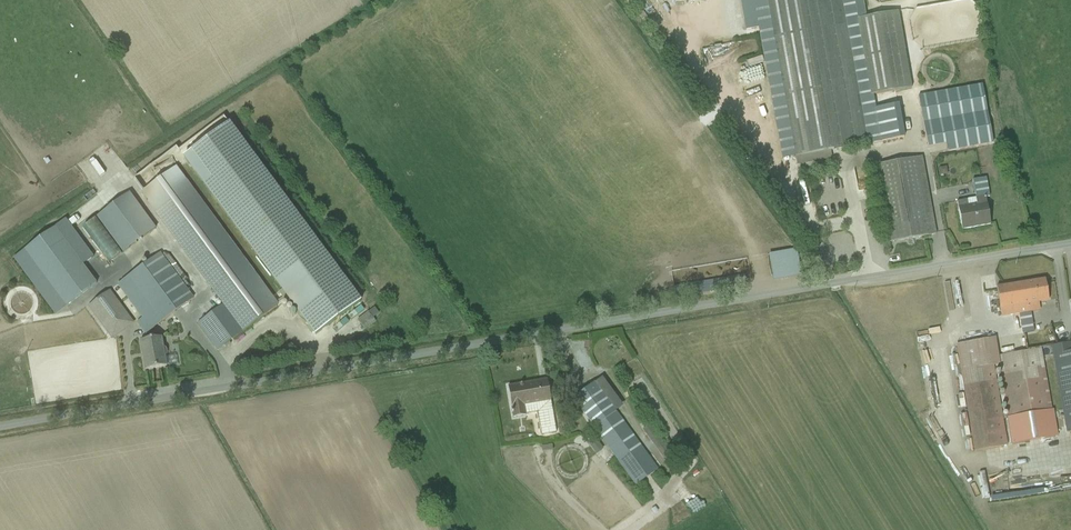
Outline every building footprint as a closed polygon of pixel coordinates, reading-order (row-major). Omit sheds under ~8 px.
[(871,15),(869,0),(782,0),(805,152),(915,136),(910,101),(889,104),(887,90),(925,85),(914,8),(871,15)] [(744,25),(747,36),(757,34),(754,23),(744,25)] [(768,117),(785,115),(781,76),(773,77),(775,97),(766,98),(768,117)] [(997,82),(931,92),(939,143),(960,140),(961,149),(1006,142),(997,82)] [(352,306),(219,128),(176,160),(309,338),(352,306)] [(898,241),(951,231),(935,153),(883,163),(898,241)] [(107,157),(100,160),(108,177),(116,174),(107,157)] [(278,314),(170,169),(136,194),(223,311),(194,332),(215,360),(278,314)] [(1001,190),(1001,177),(987,177),(988,190),(1001,190)] [(150,232),(124,197),(96,217),(122,252),(150,232)] [(959,231),(989,225),(984,198),(955,203),(959,231)] [(112,283),(86,243),(89,241),(82,231),(78,234),(72,224),(26,254),(65,314),(112,283)] [(731,263),(732,271),(757,267),(755,260),(731,263)] [(178,310),(148,265),(116,287),(146,332),(178,310)] [(1047,308),(1042,279),(994,287),(999,316),(1047,308)] [(1032,315),(1034,328),(1047,327),(1045,313),(1032,315)] [(970,341),(986,449),(1070,437),(1070,433),(1067,407),(1064,407),(1055,347),(1011,353),(1009,336),(970,341)] [(141,370),(165,367),(161,337),(137,341),(141,370)] [(57,350),(39,356),(46,379),(52,377),(52,375),(60,372),(59,369),(63,368),(58,354),(57,350)] [(587,395),(647,484),(677,463),(669,450),(663,455),(637,416),(642,412),(637,404),(631,408),(617,387),(622,384),(616,375),(587,395)] [(549,401),(545,377),(504,383),(509,417),(521,415),(519,406),(549,401)] [(607,453),(613,448),(607,438),(600,442),(607,453)]
